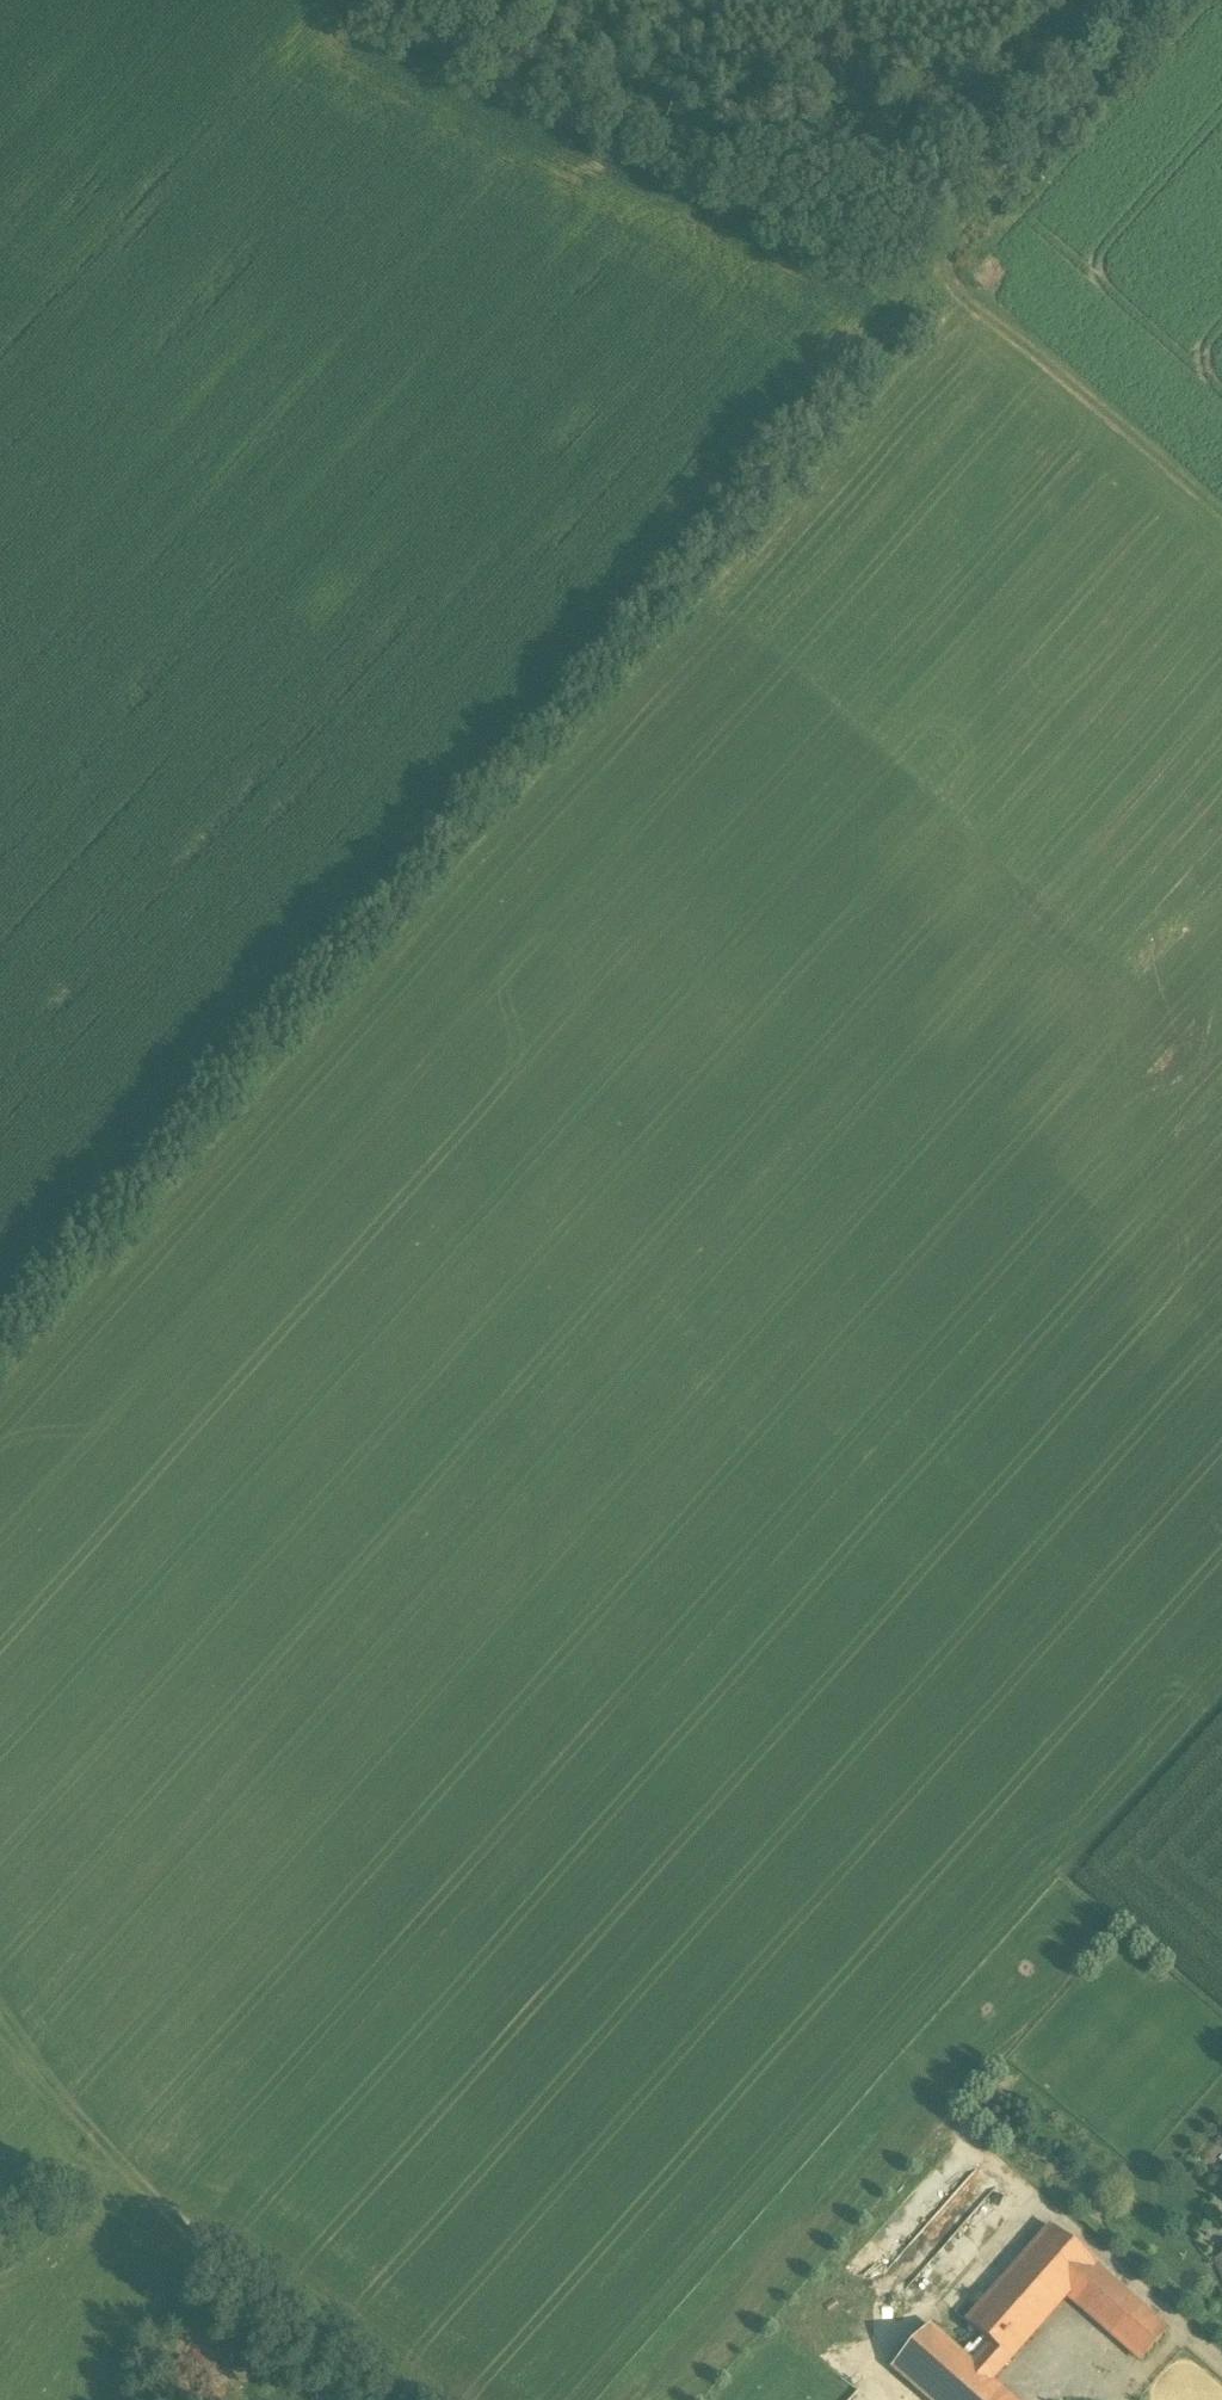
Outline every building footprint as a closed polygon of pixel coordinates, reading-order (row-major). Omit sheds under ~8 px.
[(1052,2226),(967,2322),(992,2344),(975,2364),(991,2380),(1068,2294),(1094,2265),(1095,2264),(1052,2226)] [(1169,2330),(1094,2265),(1068,2294),(1142,2360),(1169,2330)] [(975,2363),(931,2325),(894,2368),(930,2399),(1014,2399),(991,2380),(975,2364),(975,2363)]
